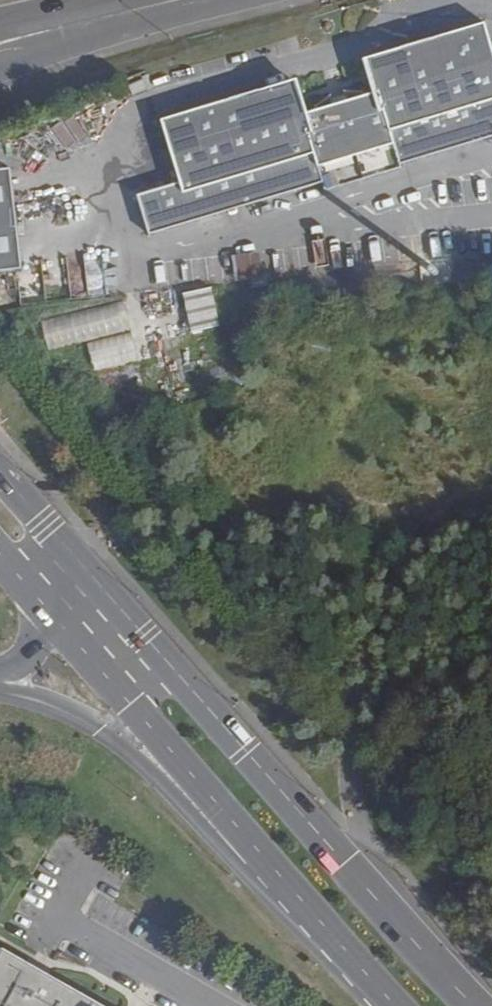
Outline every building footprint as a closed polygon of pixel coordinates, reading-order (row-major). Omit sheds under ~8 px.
[(217,212),(321,181),(324,190),(408,165),(408,161),(491,136),(491,48),(485,24),(367,58),(377,92),(364,96),(363,92),(342,90),(343,94),(329,98),(328,94),(313,106),(314,110),(302,114),(292,80),(168,116),(160,119),(178,181),(136,193),(148,233),(217,212)] [(0,169),(0,272),(20,269),(6,168),(0,169)] [(259,252),(232,254),(233,280),(260,279),(259,252)] [(181,295),(192,334),(220,326),(209,287),(181,295)] [(123,301),(40,320),(46,348),(86,339),(93,370),(136,361),(123,301)] [(50,974),(0,951),(0,952),(0,1005),(106,1005),(50,974)]
